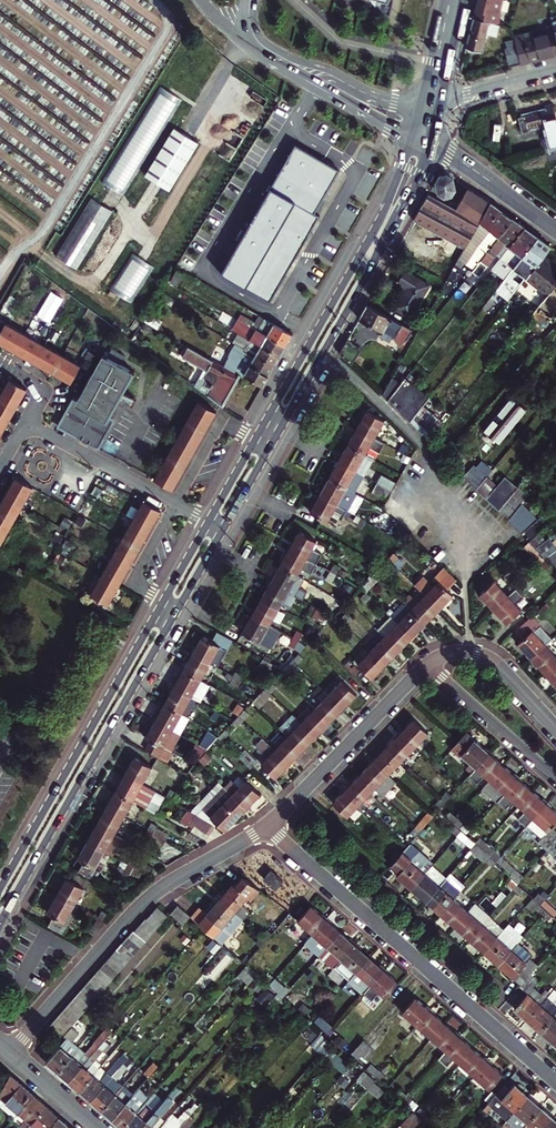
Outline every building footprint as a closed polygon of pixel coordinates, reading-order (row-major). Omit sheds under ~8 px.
[(389,13),(392,0),(375,0),(389,13)] [(474,17),(498,24),(501,13),(500,10),(502,0),(478,0),(474,17)] [(498,24),(474,17),(466,48),(482,52),(487,34),(497,36),(500,24),(498,24)] [(521,64),(555,55),(555,33),(555,32),(526,40),(524,35),(514,37),(515,40),(521,64)] [(510,67),(521,64),(515,40),(506,43),(508,48),(505,49),(510,67)] [(183,100),(160,88),(104,181),(124,195),(183,100)] [(531,130),(547,126),(553,148),(555,147),(555,115),(554,107),(545,109),(546,112),(519,119),(520,122),(513,124),(516,135),(523,133),(523,135),(531,133),(531,130)] [(198,143),(175,129),(147,175),(158,183),(170,191),(198,143)] [(339,170),(295,145),(221,274),(270,302),(320,215),(315,213),(339,170)] [(455,191),(453,180),(447,176),(441,176),(437,182),(438,193),(444,197),(451,196),(455,191)] [(491,203),(469,189),(466,195),(458,190),(448,206),(428,196),(415,221),(429,228),(423,238),(437,245),(442,236),(465,248),(491,203)] [(114,212),(92,199),(56,255),(79,269),(114,212)] [(514,220),(491,203),(465,248),(460,258),(446,282),(430,312),(438,315),(475,269),(482,260),(492,247),(514,220)] [(511,246),(525,228),(514,220),(492,247),(482,260),(475,269),(485,278),(486,277),(489,273),(500,259),(506,253),(511,246)] [(552,247),(525,228),(511,246),(506,253),(500,259),(489,273),(486,277),(485,278),(510,298),(511,297),(526,279),(543,258),(552,247)] [(140,259),(132,254),(109,289),(131,303),(154,269),(140,259)] [(543,258),(526,279),(548,295),(555,285),(555,267),(543,258)] [(174,268),(168,278),(175,282),(181,272),(174,268)] [(399,309),(415,318),(432,286),(409,272),(403,284),(410,288),(399,309)] [(550,307),(555,300),(555,285),(548,295),(543,301),(550,307)] [(540,319),(550,307),(543,301),(533,314),(540,319)] [(413,331),(368,305),(360,319),(383,333),(384,330),(396,337),(395,339),(402,347),(408,341),(413,331)] [(256,330),(286,347),(293,335),(274,325),(267,320),(262,330),(257,328),(256,330)] [(18,348),(27,332),(7,321),(0,335),(0,339),(18,348)] [(265,338),(261,345),(281,357),(286,347),(256,330),(254,332),(265,338)] [(18,348),(36,358),(46,341),(27,332),(18,348)] [(248,338),(238,333),(235,338),(245,343),(248,338)] [(349,340),(341,354),(352,366),(366,353),(349,340)] [(64,351),(46,341),(36,358),(55,368),(64,351)] [(245,349),(275,366),(281,357),(261,345),(257,352),(246,346),(245,349)] [(189,348),(183,358),(208,372),(202,381),(199,379),(195,386),(210,397),(222,406),(234,384),(239,375),(229,370),(189,348)] [(60,427),(100,449),(116,420),(111,417),(135,374),(137,373),(136,372),(122,365),(127,356),(114,349),(109,357),(105,355),(106,358),(98,373),(95,371),(89,383),(91,385),(82,401),(76,398),(60,427)] [(247,353),(242,362),(270,376),(275,366),(245,349),(244,351),(247,353)] [(83,360),(64,351),(55,368),(73,378),(83,360)] [(242,371),(241,374),(264,387),(270,376),(242,362),(235,358),(231,365),(242,371)] [(229,370),(239,375),(240,376),(241,374),(242,371),(231,365),(229,370)] [(0,397),(17,407),(27,389),(9,379),(0,397)] [(405,379),(399,386),(387,401),(408,422),(423,404),(428,398),(405,379)] [(387,401),(399,386),(392,380),(382,396),(387,401)] [(6,427),(17,407),(0,397),(0,423),(6,427)] [(509,401),(524,413),(527,410),(512,398),(509,401)] [(483,434),(498,446),(524,413),(509,401),(483,434)] [(199,403),(189,422),(206,432),(217,413),(199,403)] [(423,404),(408,422),(428,442),(443,424),(423,404)] [(357,425),(356,427),(375,438),(380,429),(384,421),(367,411),(359,426),(357,425)] [(189,422),(178,441),(196,451),(206,432),(189,422)] [(347,446),(365,455),(369,448),(379,453),(385,443),(383,442),(375,438),(356,427),(354,430),(356,430),(347,446)] [(185,471),(196,451),(178,441),(167,460),(185,471)] [(399,451),(404,454),(408,447),(403,445),(399,451)] [(337,460),(363,475),(364,476),(373,459),(365,455),(347,446),(340,459),(338,458),(337,460)] [(404,454),(399,451),(395,458),(400,461),(404,454)] [(364,476),(366,477),(375,461),(373,459),(364,476)] [(174,490),(185,471),(167,460),(156,480),(174,490)] [(329,479),(353,492),(363,475),(337,460),(336,463),(337,464),(329,479)] [(463,477),(476,490),(486,477),(473,466),(463,477)] [(353,492),(357,494),(366,477),(364,476),(363,475),(353,492)] [(377,483),(392,491),(397,483),(382,475),(377,483)] [(498,487),(486,477),(476,490),(487,501),(498,487)] [(498,487),(487,501),(498,512),(517,488),(505,477),(498,487)] [(17,478),(7,498),(24,508),(35,488),(17,478)] [(318,494),(344,509),(353,492),(329,479),(321,493),(319,492),(318,494)] [(372,492),(387,500),(392,491),(377,483),(372,492)] [(498,512),(509,520),(522,504),(529,496),(518,487),(517,488),(498,512)] [(353,514),(344,509),(318,494),(316,497),(318,498),(310,512),(334,526),(338,518),(348,524),(353,514)] [(0,510),(0,518),(14,526),(24,508),(7,498),(0,510)] [(142,503),(133,519),(151,529),(160,513),(142,503)] [(509,520),(508,522),(511,525),(527,510),(522,504),(509,520)] [(511,525),(513,527),(530,512),(527,510),(511,525)] [(365,512),(361,519),(366,521),(370,514),(365,512)] [(521,535),(538,520),(530,512),(513,527),(521,535)] [(14,526),(0,518),(0,543),(4,545),(14,526)] [(133,519),(123,537),(141,546),(151,529),(133,519)] [(313,549),(317,542),(299,532),(291,547),(289,546),(288,548),(307,559),(317,564),(322,555),(313,549)] [(123,537),(112,557),(130,566),(141,546),(123,537)] [(280,565),(298,575),(302,569),(311,574),(317,564),(307,559),(288,548),(287,551),(288,552),(280,565)] [(530,555),(541,567),(546,563),(535,551),(530,555)] [(112,557),(102,576),(119,586),(130,566),(112,557)] [(398,569),(402,572),(408,567),(404,563),(398,569)] [(546,573),(551,569),(546,563),(541,567),(546,573)] [(269,581),(288,592),(298,575),(280,565),(272,580),(270,579),(269,581)] [(336,565),(332,573),(336,575),(340,568),(336,565)] [(394,565),(388,570),(396,578),(402,572),(398,569),(394,565)] [(423,578),(415,586),(425,595),(440,610),(442,608),(441,607),(452,596),(447,590),(455,582),(442,569),(433,578),(438,582),(432,587),(423,578)] [(332,582),(336,575),(332,573),(328,580),(332,582)] [(109,605),(119,586),(102,576),(91,595),(109,605)] [(269,585),(261,599),(279,609),(287,614),(296,597),(288,592),(269,581),(268,584),(269,585)] [(493,612),(508,598),(495,583),(480,596),(492,609),(491,610),(493,612)] [(370,594),(374,597),(379,592),(376,588),(370,594)] [(508,598),(493,612),(495,614),(496,613),(507,625),(521,612),(515,605),(523,598),(516,590),(508,598)] [(374,597),(370,594),(364,600),(368,603),(374,597)] [(438,613),(440,610),(425,595),(417,603),(410,596),(404,601),(412,608),(426,623),(437,612),(438,613)] [(313,606),(318,609),(322,601),(317,598),(313,606)] [(250,615),(269,626),(279,609),(261,599),(253,614),(251,613),(250,615)] [(309,613),(314,615),(318,609),(313,606),(309,613)] [(415,634),(426,623),(412,608),(398,621),(414,637),(416,635),(415,634)] [(341,618),(345,622),(350,617),(346,613),(341,618)] [(276,630),(269,626),(250,615),(249,618),(250,619),(242,633),(260,643),(267,647),(276,630)] [(412,639),(414,637),(398,621),(392,615),(379,629),(385,635),(400,649),(411,638),(412,639)] [(546,646),(552,640),(540,627),(541,627),(532,616),(516,631),(524,639),(518,644),(530,657),(529,658),(531,660),(546,646)] [(345,622),(341,618),(335,625),(339,628),(345,622)] [(191,653),(210,664),(219,646),(226,650),(232,640),(226,637),(217,632),(211,642),(202,636),(194,652),(192,651),(191,653)] [(298,632),(294,640),(299,643),(303,635),(298,632)] [(388,661),(400,649),(385,635),(372,649),(388,664),(390,662),(388,661)] [(291,658),(299,643),(294,640),(288,637),(284,643),(282,642),(277,650),(291,658)] [(217,668),(226,650),(219,646),(210,664),(217,668)] [(531,660),(532,662),(533,661),(544,673),(555,662),(555,656),(546,646),(531,660)] [(385,666),(388,664),(372,649),(359,662),(373,677),(384,665),(385,666)] [(182,671),(200,681),(210,664),(191,653),(189,655),(191,656),(182,671)] [(293,660),(297,664),(303,658),(299,654),(293,660)] [(276,673),(279,667),(265,659),(262,665),(276,673)] [(297,664),(293,660),(287,666),(292,670),(297,664)] [(544,673),(555,684),(553,686),(555,688),(555,687),(555,662),(544,673)] [(238,670),(234,678),(239,680),(243,673),(238,670)] [(172,686),(191,697),(198,701),(207,685),(200,681),(182,671),(174,685),(173,685),(172,686)] [(235,687),(239,680),(234,678),(230,684),(235,687)] [(329,695),(345,710),(347,707),(346,707),(357,696),(342,681),(329,695)] [(266,687),(270,691),(275,685),(272,682),(266,687)] [(172,690),(164,705),(181,714),(191,697),(172,686),(170,689),(172,690)] [(253,700),(258,705),(265,698),(264,697),(270,691),(266,687),(261,692),(253,700)] [(316,709),(330,723),(341,711),(343,712),(345,710),(329,695),(323,689),(315,697),(321,703),(316,709)] [(215,710),(220,713),(224,706),(219,703),(215,710)] [(181,714),(164,705),(157,718),(155,717),(153,719),(172,730),(181,714)] [(240,714),(243,717),(248,712),(245,709),(240,714)] [(303,723),(318,738),(320,736),(319,734),(330,723),(316,709),(303,723)] [(211,718),(216,720),(220,713),(215,710),(211,718)] [(189,719),(181,714),(172,730),(181,735),(189,719)] [(240,714),(234,720),(237,724),(243,717),(240,714)] [(318,738),(303,723),(297,717),(284,731),(289,736),(304,750),(314,739),(316,740),(318,738)] [(154,723),(146,737),(152,741),(163,747),(171,751),(181,735),(172,730),(153,719),(152,722),(154,723)] [(400,729),(398,732),(414,748),(428,733),(414,719),(402,731),(400,729)] [(398,736),(387,747),(401,761),(414,748),(398,732),(396,734),(398,736)] [(488,751),(467,732),(455,745),(453,747),(477,768),(491,751),(489,750),(488,751)] [(197,760),(202,765),(222,740),(219,736),(217,737),(207,749),(197,760)] [(197,743),(202,746),(206,739),(201,736),(197,743)] [(289,736),(276,749),(292,765),(294,763),(292,762),(304,750),(289,736)] [(165,762),(171,751),(163,747),(152,741),(146,752),(165,762)] [(290,767),(292,765),(276,749),(269,742),(262,749),(269,756),(263,763),(277,777),(288,766),(290,767)] [(197,743),(194,750),(198,752),(202,746),(197,743)] [(374,757),(371,759),(387,775),(401,761),(387,747),(375,759),(374,757)] [(240,755),(252,767),(258,762),(245,749),(240,755)] [(477,768),(491,781),(504,766),(492,755),(493,754),(491,751),(477,768)] [(124,771),(123,773),(142,784),(151,768),(134,758),(126,772),(124,771)] [(374,789),(382,796),(395,783),(387,775),(371,759),(369,762),(371,763),(359,775),(374,789)] [(197,760),(192,767),(196,771),(202,765),(197,760)] [(431,764),(437,770),(441,766),(439,764),(435,760),(431,764)] [(437,770),(445,778),(450,772),(442,765),(441,766),(437,770)] [(505,793),(520,777),(518,775),(516,776),(504,766),(491,781),(505,793)] [(155,791),(148,787),(142,784),(123,773),(121,776),(123,777),(115,792),(133,801),(138,804),(146,809),(155,791)] [(382,796),(374,789),(359,775),(348,786),(346,785),(344,786),(361,802),(368,810),(382,796)] [(522,779),(520,777),(505,793),(498,801),(506,809),(514,800),(520,806),(533,791),(520,780),(522,779)] [(233,795),(248,810),(250,808),(249,807),(261,795),(247,781),(233,795)] [(347,817),(361,802),(344,786),(342,789),(344,791),(332,802),(347,817)] [(224,787),(201,811),(226,831),(245,811),(246,812),(248,810),(233,795),(224,787)] [(528,825),(534,818),(548,802),(546,800),(545,802),(533,791),(520,806),(526,811),(519,819),(527,826),(528,825)] [(106,804),(104,807),(124,818),(133,801),(115,792),(108,805),(106,804)] [(169,792),(166,798),(171,801),(174,795),(169,792)] [(447,794),(441,800),(445,804),(451,797),(447,794)] [(445,804),(439,810),(438,812),(446,819),(451,814),(449,812),(457,803),(451,797),(445,804)] [(168,807),(171,801),(166,798),(162,804),(168,807)] [(435,807),(439,810),(445,804),(441,800),(435,807)] [(548,802),(534,818),(528,825),(545,839),(540,845),(547,851),(555,840),(555,830),(554,829),(555,827),(555,812),(549,805),(550,804),(548,802)] [(96,825),(114,835),(124,818),(104,807),(103,809),(105,810),(96,825)] [(457,819),(451,814),(446,819),(452,824),(457,819)] [(210,836),(216,828),(205,820),(202,818),(197,815),(192,822),(196,825),(210,836)] [(428,815),(421,824),(425,827),(432,819),(428,815)] [(457,819),(452,824),(455,827),(458,830),(463,825),(457,819)] [(152,824),(148,831),(165,841),(168,835),(156,828),(157,826),(152,824)] [(425,827),(421,824),(416,829),(420,833),(425,827)] [(122,840),(114,835),(96,825),(89,839),(87,838),(85,840),(105,851),(110,854),(113,856),(122,840)] [(411,836),(414,840),(420,833),(416,829),(411,836)] [(165,841),(148,831),(144,838),(149,841),(150,840),(162,846),(165,841)] [(461,833),(457,838),(463,843),(467,838),(467,837),(461,833)] [(95,881),(101,871),(96,868),(105,851),(85,840),(84,843),(86,844),(78,858),(84,861),(78,872),(95,881)] [(547,851),(555,858),(555,859),(555,840),(547,851)] [(400,873),(419,851),(410,844),(400,856),(394,862),(391,865),(400,873)] [(96,868),(101,871),(110,854),(105,851),(96,868)] [(408,889),(410,890),(425,874),(433,864),(419,851),(400,873),(397,876),(409,887),(408,889)] [(390,859),(394,862),(400,856),(396,853),(390,859)] [(480,858),(485,863),(489,858),(484,853),(480,858)] [(149,875),(153,868),(133,857),(129,864),(134,867),(141,871),(149,875)] [(491,869),(496,864),(495,863),(489,858),(485,863),(491,869)] [(505,868),(511,873),(515,869),(509,863),(505,868)] [(134,867),(129,864),(125,871),(130,874),(131,872),(138,877),(141,871),(134,867)] [(276,890),(283,882),(271,871),(264,879),(276,890)] [(425,874),(410,890),(413,892),(414,891),(426,902),(439,887),(425,874)] [(236,912),(243,919),(250,911),(242,904),(247,898),(251,902),(260,892),(245,877),(237,886),(234,884),(222,897),(221,896),(219,898),(236,912)] [(56,894),(74,905),(84,888),(67,878),(58,893),(57,892),(56,894)] [(513,889),(518,884),(512,879),(507,884),(513,889)] [(518,884),(513,889),(519,895),(523,890),(518,884)] [(439,916),(454,899),(439,887),(426,902),(438,912),(437,914),(439,916)] [(64,923),(74,905),(56,894),(54,898),(55,898),(47,913),(54,917),(64,923)] [(236,912),(219,898),(217,900),(219,901),(208,913),(200,907),(192,917),(193,918),(204,928),(215,937),(221,943),(229,934),(243,919),(236,912)] [(454,899),(439,916),(442,918),(443,916),(455,926),(468,912),(454,899)] [(78,907),(74,905),(64,923),(68,925),(78,907)] [(535,910),(542,916),(546,910),(540,905),(535,910)] [(152,913),(163,923),(169,916),(158,906),(152,913)] [(185,923),(191,916),(180,906),(174,913),(185,923)] [(298,921),(313,934),(327,918),(325,917),(324,918),(311,906),(298,921)] [(546,910),(542,916),(548,921),(552,916),(546,910)] [(102,912),(98,918),(104,921),(107,915),(102,912)] [(466,939),(468,941),(482,925),(468,912),(455,926),(467,938),(466,939)] [(152,913),(147,920),(158,929),(163,923),(152,913)] [(555,932),(555,920),(554,918),(552,916),(548,921),(545,931),(552,937),(555,932)] [(68,925),(64,923),(54,917),(48,926),(63,934),(68,925)] [(100,928),(104,921),(98,918),(94,925),(100,928)] [(306,942),(320,955),(340,932),(328,921),(329,920),(327,918),(313,934),(306,942)] [(158,929),(147,920),(146,919),(140,925),(152,935),(158,929)] [(140,925),(135,931),(146,942),(152,935),(140,925)] [(472,941),(484,952),(497,937),(482,925),(468,941),(470,943),(472,941)] [(163,947),(178,932),(172,927),(157,941),(163,947)] [(266,940),(272,933),(267,929),(261,935),(266,940)] [(127,937),(140,949),(146,942),(135,931),(134,930),(127,937)] [(335,968),(356,944),(354,942),(353,943),(340,932),(320,955),(327,960),(326,961),(325,960),(319,967),(328,975),(335,968)] [(261,945),(266,940),(261,935),(256,941),(261,945)] [(135,955),(140,949),(127,937),(122,944),(135,955)] [(497,937),(484,952),(497,963),(495,965),(497,967),(511,950),(497,937)] [(129,961),(135,955),(122,944),(116,950),(129,961)] [(335,968),(350,980),(370,958),(357,947),(358,945),(356,944),(335,968)] [(511,950),(497,967),(499,969),(501,967),(521,984),(529,976),(534,969),(524,960),(529,954),(517,944),(511,950)] [(124,967),(129,961),(116,950),(111,956),(124,967)] [(105,962),(118,974),(124,967),(111,956),(105,962)] [(362,994),(363,993),(370,985),(385,969),(383,967),(382,968),(370,958),(350,980),(349,981),(362,994)] [(113,980),(118,974),(105,962),(100,969),(113,980)] [(247,966),(244,970),(254,979),(258,975),(247,966)] [(94,975),(107,986),(113,980),(100,969),(94,975)] [(387,970),(385,969),(370,985),(363,993),(371,1000),(379,992),(385,998),(398,983),(386,972),(387,970)] [(244,970),(231,985),(241,994),(254,979),(244,970)] [(272,980),(276,977),(269,970),(265,974),(272,980)] [(102,992),(107,986),(94,975),(89,981),(102,992)] [(521,984),(519,986),(528,994),(514,1010),(527,1021),(540,1005),(553,991),(550,989),(547,992),(529,976),(521,984)] [(281,982),(276,977),(272,980),(278,985),(281,982)] [(83,987),(96,998),(102,992),(89,981),(83,987)] [(276,997),(279,994),(268,985),(255,1000),(265,1009),(276,997)] [(91,1005),(96,998),(83,987),(78,994),(91,1005)] [(85,1011),(91,1005),(78,994),(72,1000),(85,1011)] [(279,994),(276,997),(287,1007),(290,1003),(283,997),(279,994)] [(302,1006),(305,1002),(299,997),(295,1000),(302,1006)] [(417,1025),(431,1010),(429,1008),(428,1009),(415,998),(402,1013),(417,1025)] [(80,1017),(85,1011),(72,1000),(67,1006),(80,1017)] [(305,1002),(302,1006),(307,1011),(311,1007),(305,1002)] [(527,1021),(539,1032),(553,1017),(540,1005),(527,1021)] [(74,1024),(80,1017),(67,1006),(61,1012),(74,1024)] [(417,1025),(431,1038),(444,1024),(432,1013),(433,1011),(431,1010),(417,1025)] [(69,1030),(72,1027),(74,1024),(61,1012),(56,1019),(69,1030)] [(555,1039),(555,1013),(553,1017),(539,1032),(552,1043),(555,1039)] [(63,1036),(69,1030),(56,1019),(50,1025),(63,1036)] [(329,1030),(332,1027),(326,1021),(323,1025),(329,1030)] [(444,1024),(431,1038),(446,1051),(460,1036),(458,1033),(457,1035),(444,1024)] [(81,1046),(79,1048),(58,1072),(69,1082),(99,1048),(104,1042),(114,1030),(109,1025),(95,1041),(96,1042),(88,1051),(81,1046)] [(58,1072),(79,1048),(73,1043),(81,1035),(72,1027),(69,1030),(63,1036),(64,1037),(49,1055),(44,1061),(58,1072)] [(332,1027),(329,1030),(336,1036),(339,1032),(332,1027)] [(343,1058),(324,1048),(329,1039),(318,1034),(310,1051),(343,1067),(343,1066),(340,1064),(343,1058)] [(453,1072),(460,1064),(473,1049),(461,1039),(462,1037),(460,1036),(446,1051),(439,1059),(453,1072)] [(352,1053),(364,1064),(376,1052),(363,1041),(352,1053)] [(99,1048),(103,1051),(105,1053),(110,1047),(104,1042),(99,1048)] [(103,1051),(99,1048),(69,1082),(79,1091),(94,1075),(87,1069),(92,1063),(103,1051)] [(474,1077),(489,1060),(487,1059),(486,1060),(473,1049),(460,1064),(474,1077)] [(111,1077),(124,1062),(130,1056),(125,1051),(106,1073),(111,1077)] [(489,1090),(490,1089),(502,1075),(490,1064),(491,1062),(489,1060),(474,1077),(489,1090)] [(129,1066),(124,1062),(111,1077),(116,1081),(129,1066)] [(369,1066),(375,1071),(379,1068),(372,1062),(369,1066)] [(94,1075),(98,1071),(99,1069),(92,1063),(87,1069),(94,1075)] [(385,1073),(379,1068),(375,1071),(382,1077),(385,1073)] [(100,1080),(104,1076),(98,1071),(94,1075),(100,1080)] [(94,1075),(79,1091),(91,1101),(111,1077),(106,1073),(104,1076),(100,1080),(94,1075)] [(142,1086),(150,1077),(146,1073),(126,1096),(120,1090),(116,1095),(126,1104),(130,1099),(142,1086)] [(378,1098),(384,1090),(362,1073),(356,1081),(378,1098)] [(33,1095),(11,1075),(0,1093),(0,1104),(15,1117),(20,1111),(33,1095)] [(116,1081),(111,1077),(91,1101),(102,1111),(116,1095),(109,1089),(113,1084),(116,1081)] [(116,1095),(120,1090),(113,1084),(109,1089),(116,1095)] [(141,1108),(149,1098),(144,1093),(146,1090),(142,1086),(130,1099),(141,1108)] [(508,1121),(528,1097),(515,1086),(501,1101),(494,1109),(508,1121)] [(405,1097),(408,1094),(402,1088),(398,1092),(405,1097)] [(165,1102),(154,1092),(149,1098),(141,1108),(123,1127),(143,1127),(165,1102)] [(408,1094),(405,1097),(411,1103),(414,1099),(408,1094)] [(22,1123),(27,1127),(46,1106),(33,1095),(20,1111),(27,1118),(22,1123)] [(112,1120),(126,1104),(116,1095),(102,1111),(112,1120)] [(494,1109),(501,1101),(495,1095),(485,1106),(484,1107),(491,1113),(494,1109)] [(165,1102),(143,1127),(155,1127),(151,1125),(154,1121),(158,1116),(159,1117),(173,1101),(170,1097),(165,1102)] [(541,1108),(528,1097),(508,1121),(516,1127),(523,1127),(541,1108)] [(126,1104),(112,1120),(121,1127),(123,1127),(141,1108),(130,1099),(126,1104)] [(180,1127),(188,1127),(192,1123),(191,1122),(204,1107),(201,1105),(191,1116),(180,1127)] [(59,1117),(46,1106),(27,1127),(50,1127),(59,1117)] [(554,1120),(541,1108),(523,1127),(547,1127),(554,1120)] [(191,1116),(185,1112),(171,1127),(180,1127),(191,1116)] [(400,1126),(402,1127),(413,1127),(420,1120),(412,1112),(400,1126)] [(427,1117),(433,1123),(436,1119),(430,1113),(427,1117)] [(69,1126),(59,1117),(50,1127),(68,1127),(69,1126)] [(433,1123),(439,1127),(442,1124),(436,1119),(433,1123)]
